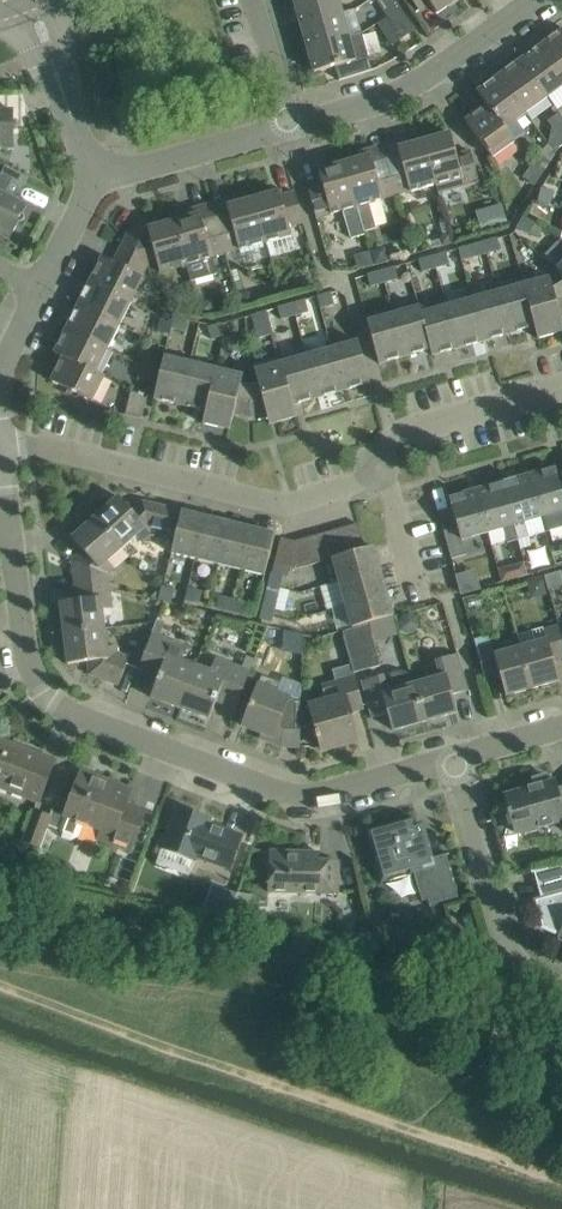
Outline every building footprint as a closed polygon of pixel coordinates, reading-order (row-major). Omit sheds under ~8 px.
[(294,2),(300,25),(342,13),(339,0),(302,0),(294,2)] [(380,5),(386,14),(399,6),(415,30),(401,10),(395,0),(387,0),(380,5)] [(456,0),(411,0),(419,11),(430,3),(437,14),(456,0)] [(402,38),(415,30),(399,6),(386,14),(402,38)] [(349,37),(342,13),(300,25),(307,49),(349,37)] [(561,71),(561,30),(543,44),(561,71)] [(368,57),(362,35),(349,38),(349,37),(307,49),(314,72),(335,66),(339,81),(359,75),(367,72),(363,58),(368,57)] [(521,59),(547,97),(561,86),(561,71),(543,44),(521,59)] [(547,97),(521,59),(499,75),(525,113),(547,97)] [(515,120),(525,113),(499,75),(479,90),(488,104),(514,141),(525,133),(515,120)] [(491,157),(514,141),(488,104),(465,121),(491,157)] [(13,149),(13,110),(0,110),(0,107),(0,149),(13,149)] [(557,134),(558,135),(547,143),(547,144),(554,155),(560,147),(561,145),(561,130),(557,134)] [(424,140),(436,184),(438,192),(479,181),(470,151),(456,155),(450,133),(424,140)] [(436,184),(424,140),(408,145),(407,138),(395,142),(398,151),(385,155),(395,193),(408,189),(409,191),(436,184)] [(549,161),(554,155),(547,144),(539,155),(532,166),(542,173),(549,161)] [(359,158),(344,163),(356,206),(363,232),(376,228),(369,202),(382,198),(382,197),(395,193),(385,155),(371,158),(369,149),(358,152),(359,158)] [(356,206),(344,163),(318,170),(322,184),(308,188),(316,217),(343,210),(351,238),(364,234),(356,206)] [(534,185),(542,173),(532,166),(524,178),(534,185)] [(0,174),(0,236),(9,240),(26,205),(15,199),(16,197),(7,192),(12,180),(0,174)] [(552,190),(541,187),(537,201),(548,204),(552,190)] [(279,191),(253,199),(265,242),(291,235),(289,226),(303,222),(295,192),(280,196),(279,191)] [(239,250),(265,242),(253,199),(238,203),(236,196),(211,204),(224,252),(238,248),(239,250)] [(211,256),(224,252),(211,204),(187,210),(188,217),(173,221),(185,264),(186,264),(190,281),(216,274),(211,256)] [(504,209),(490,212),(494,228),(508,224),(504,209)] [(533,223),(521,216),(515,226),(528,233),(533,223)] [(160,272),(185,264),(173,221),(147,228),(146,222),(131,226),(124,240),(146,266),(157,263),(160,272)] [(449,233),(440,236),(443,245),(452,242),(449,233)] [(496,238),(483,242),(486,253),(499,249),(496,238)] [(102,256),(90,280),(131,301),(143,277),(141,276),(146,266),(124,240),(113,262),(102,256)] [(486,253),(483,242),(469,245),(472,257),(486,253)] [(371,250),(375,263),(388,259),(384,246),(371,250)] [(358,255),(354,260),(356,269),(372,264),(369,252),(358,255)] [(432,255),(435,267),(449,263),(446,252),(432,255)] [(435,267),(432,255),(419,259),(422,271),(435,267)] [(553,265),(561,274),(561,255),(553,265)] [(394,266),(380,270),(384,281),(397,278),(394,266)] [(370,285),(384,281),(380,270),(367,273),(370,285)] [(560,284),(553,289),(549,277),(522,285),(534,326),(538,338),(561,331),(561,322),(560,316),(561,316),(561,287),(560,284)] [(131,301),(90,280),(78,304),(119,324),(131,301)] [(522,285),(497,292),(509,334),(534,326),(522,285)] [(483,341),(509,334),(497,292),(471,299),(483,341)] [(329,293),(323,294),(316,296),(319,308),(332,304),(329,293)] [(471,299),(446,306),(457,348),(483,341),(471,299)] [(303,300),(290,303),(293,314),(306,311),(303,300)] [(206,303),(197,305),(200,317),(214,313),(212,306),(206,303)] [(293,314),(290,303),(277,307),(280,318),(293,314)] [(78,304),(66,327),(107,348),(119,324),(78,304)] [(418,306),(392,313),(404,356),(430,349),(420,314),(418,306)] [(420,314),(430,349),(432,355),(457,348),(446,306),(420,314)] [(271,333),(265,310),(251,314),(258,337),(271,333)] [(379,363),(404,356),(392,313),(367,321),(379,363)] [(168,334),(170,327),(172,319),(159,316),(156,331),(168,334)] [(172,316),(172,319),(170,327),(184,330),(186,319),(172,316)] [(224,333),(221,322),(207,326),(210,337),(224,333)] [(107,348),(66,327),(54,351),(63,356),(95,372),(107,348)] [(358,341),(332,348),(344,390),(370,383),(358,341)] [(318,397),(344,390),(332,348),(306,355),(318,397)] [(143,352),(140,365),(152,368),(155,355),(143,352)] [(306,355),(280,362),(293,405),(318,397),(306,355)] [(104,377),(95,372),(63,356),(51,381),(92,401),(104,377)] [(154,399),(180,405),(190,363),(163,357),(159,375),(154,399)] [(260,389),(249,387),(250,416),(252,416),(266,412),(269,424),(296,417),(293,405),(280,362),(279,358),(253,365),(260,389)] [(205,411),(216,369),(190,363),(180,405),(205,411)] [(152,368),(140,365),(137,379),(149,381),(152,368)] [(250,416),(249,387),(239,385),(241,374),(216,369),(205,411),(203,423),(230,430),(234,413),(247,416),(250,416)] [(146,398),(144,397),(131,390),(125,415),(142,418),(146,398)] [(555,468),(529,475),(540,517),(543,516),(546,531),(561,527),(561,492),(555,468)] [(544,532),(540,517),(529,475),(503,482),(518,539),(521,548),(530,546),(528,537),(529,536),(544,532)] [(518,539),(503,482),(477,490),(488,531),(503,527),(507,542),(518,539)] [(462,538),(488,531),(477,490),(449,498),(457,527),(443,531),(451,559),(467,555),(462,538)] [(118,496),(95,517),(121,547),(135,534),(142,541),(150,534),(175,539),(181,512),(142,502),(132,512),(118,496)] [(171,552),(195,557),(204,517),(181,512),(175,539),(171,552)] [(121,547),(95,517),(71,538),(83,551),(72,561),(75,583),(108,579),(107,573),(114,567),(108,560),(121,547)] [(204,517),(195,557),(218,563),(228,523),(204,517)] [(218,563),(241,569),(251,529),(228,523),(218,563)] [(345,527),(352,553),(365,549),(358,523),(345,527)] [(345,527),(332,531),(339,556),(352,553),(345,527)] [(251,529),(241,569),(265,574),(274,534),(251,529)] [(333,558),(339,556),(332,531),(319,534),(326,559),(333,557),(333,558)] [(313,562),(326,559),(319,534),(306,538),(313,562)] [(284,564),(295,567),(295,541),(281,538),(275,562),(284,564)] [(306,538),(295,541),(295,567),(313,562),(306,538)] [(373,547),(365,549),(352,553),(339,556),(333,558),(340,581),(380,570),(373,547)] [(523,561),(497,568),(501,582),(527,575),(523,561)] [(278,588),(284,564),(275,562),(269,586),(278,588)] [(347,604),(386,593),(380,570),(340,581),(347,604)] [(542,575),(547,590),(561,585),(561,580),(559,570),(542,575)] [(111,607),(108,579),(75,583),(77,600),(60,602),(63,631),(103,627),(101,609),(111,607)] [(173,587),(164,585),(160,599),(170,601),(173,587)] [(200,590),(187,587),(184,598),(198,601),(200,590)] [(265,604),(274,606),(278,592),(268,590),(265,604)] [(393,616),(386,593),(347,604),(353,627),(393,616)] [(215,606),(231,610),(234,599),(218,595),(215,606)] [(234,599),(231,610),(255,615),(256,611),(245,608),(247,602),(234,599)] [(271,620),(274,606),(265,604),(262,618),(271,620)] [(368,625),(342,632),(351,664),(354,673),(380,666),(373,642),(368,625)] [(561,657),(561,636),(559,625),(544,630),(547,639),(522,646),(533,688),(559,681),(553,660),(561,657)] [(106,646),(103,627),(63,631),(67,664),(88,661),(90,675),(118,685),(129,656),(117,652),(116,645),(106,646)] [(151,698),(180,708),(196,665),(181,659),(185,649),(151,636),(138,671),(152,677),(154,672),(160,674),(151,698)] [(506,696),(533,688),(522,646),(495,654),(492,644),(476,649),(485,679),(500,675),(506,696)] [(439,677),(414,684),(424,721),(456,712),(451,695),(468,690),(458,654),(434,661),(439,677)] [(211,671),(196,665),(180,708),(209,719),(218,696),(223,698),(221,703),(236,708),(249,673),(215,660),(211,671)] [(325,701),(309,706),(318,738),(322,750),(357,740),(349,713),(348,710),(363,706),(356,683),(354,673),(351,664),(332,670),(335,681),(320,685),(325,701)] [(424,721),(414,684),(413,685),(410,675),(409,674),(404,672),(401,672),(397,672),(391,675),(386,678),(384,682),(382,675),(361,681),(365,695),(371,718),(388,713),(393,730),(424,721)] [(280,682),(261,675),(242,726),(272,737),(270,742),(281,746),(298,747),(299,723),(299,702),(276,693),(280,682)] [(36,802),(37,800),(39,801),(53,762),(41,758),(41,756),(23,749),(22,753),(10,749),(11,746),(0,742),(0,788),(36,802)] [(50,818),(47,826),(58,830),(61,837),(71,841),(78,837),(83,823),(102,830),(99,838),(130,850),(137,833),(145,811),(125,803),(130,790),(123,787),(122,791),(112,787),(114,784),(81,772),(73,794),(65,815),(53,811),(50,818)] [(546,779),(535,782),(537,787),(505,796),(515,833),(561,820),(561,788),(556,790),(554,782),(547,784),(546,779)] [(197,815),(177,807),(162,847),(195,860),(197,856),(229,868),(241,836),(209,824),(210,820),(205,818),(204,822),(196,819),(197,815)] [(39,847),(47,826),(50,818),(34,811),(22,841),(39,847)] [(412,829),(410,822),(364,835),(365,836),(372,834),(380,863),(375,865),(380,884),(389,881),(387,874),(413,867),(417,880),(423,878),(431,905),(458,897),(447,855),(451,854),(451,853),(429,859),(420,827),(412,829)] [(319,853),(269,851),(268,875),(268,891),(337,893),(338,861),(319,861),(319,853)] [(534,871),(541,899),(538,907),(536,907),(542,927),(558,934),(554,944),(555,945),(558,938),(561,940),(561,867),(534,871)] [(215,914),(228,917),(236,894),(224,890),(215,914)]
